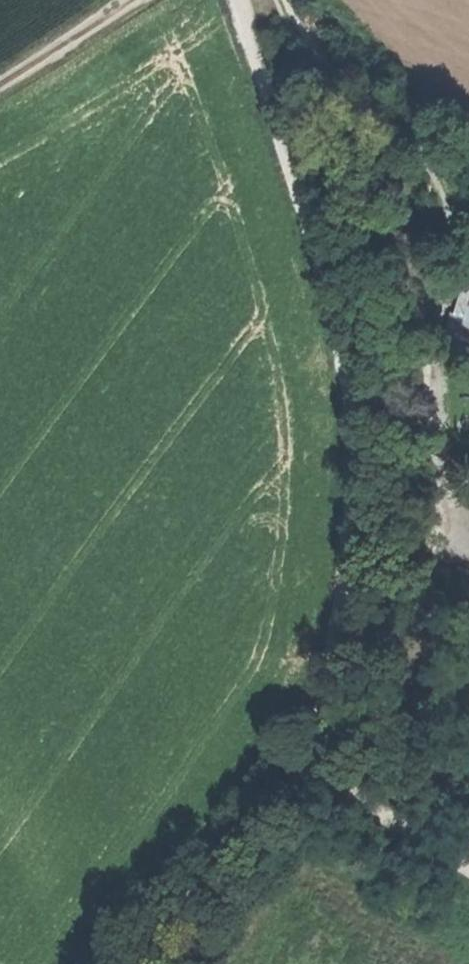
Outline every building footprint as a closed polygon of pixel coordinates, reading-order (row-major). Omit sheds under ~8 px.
[(468,342),(468,287),(466,286),(451,336),(468,342)]
